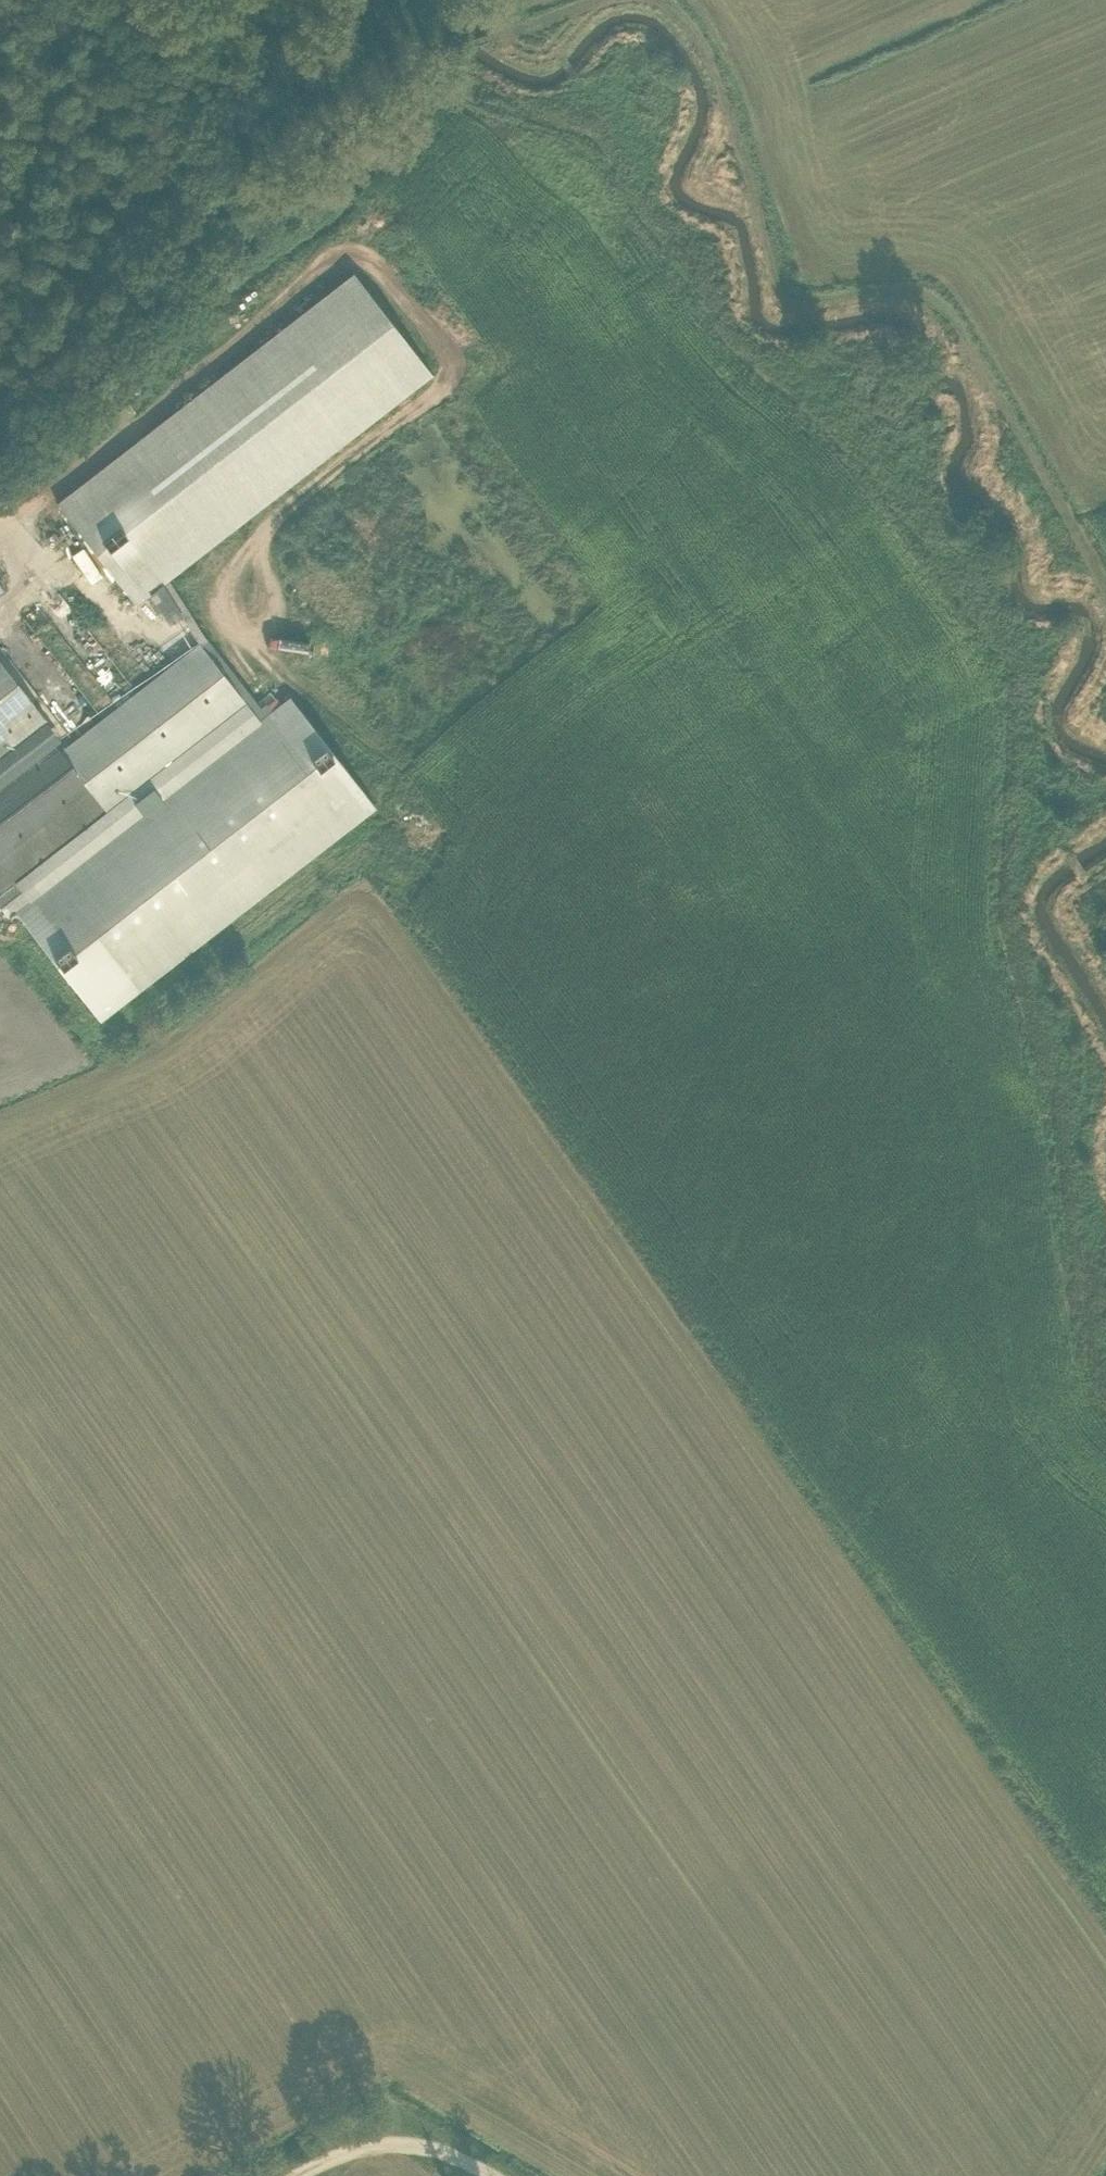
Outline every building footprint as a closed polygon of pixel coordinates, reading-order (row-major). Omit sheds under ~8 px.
[(433,377),(352,273),(57,503),(138,606),(433,377)] [(8,916),(17,910),(101,1019),(377,806),(293,697),(259,723),(198,646),(61,752),(56,746),(62,741),(0,660),(0,905),(8,916)]
